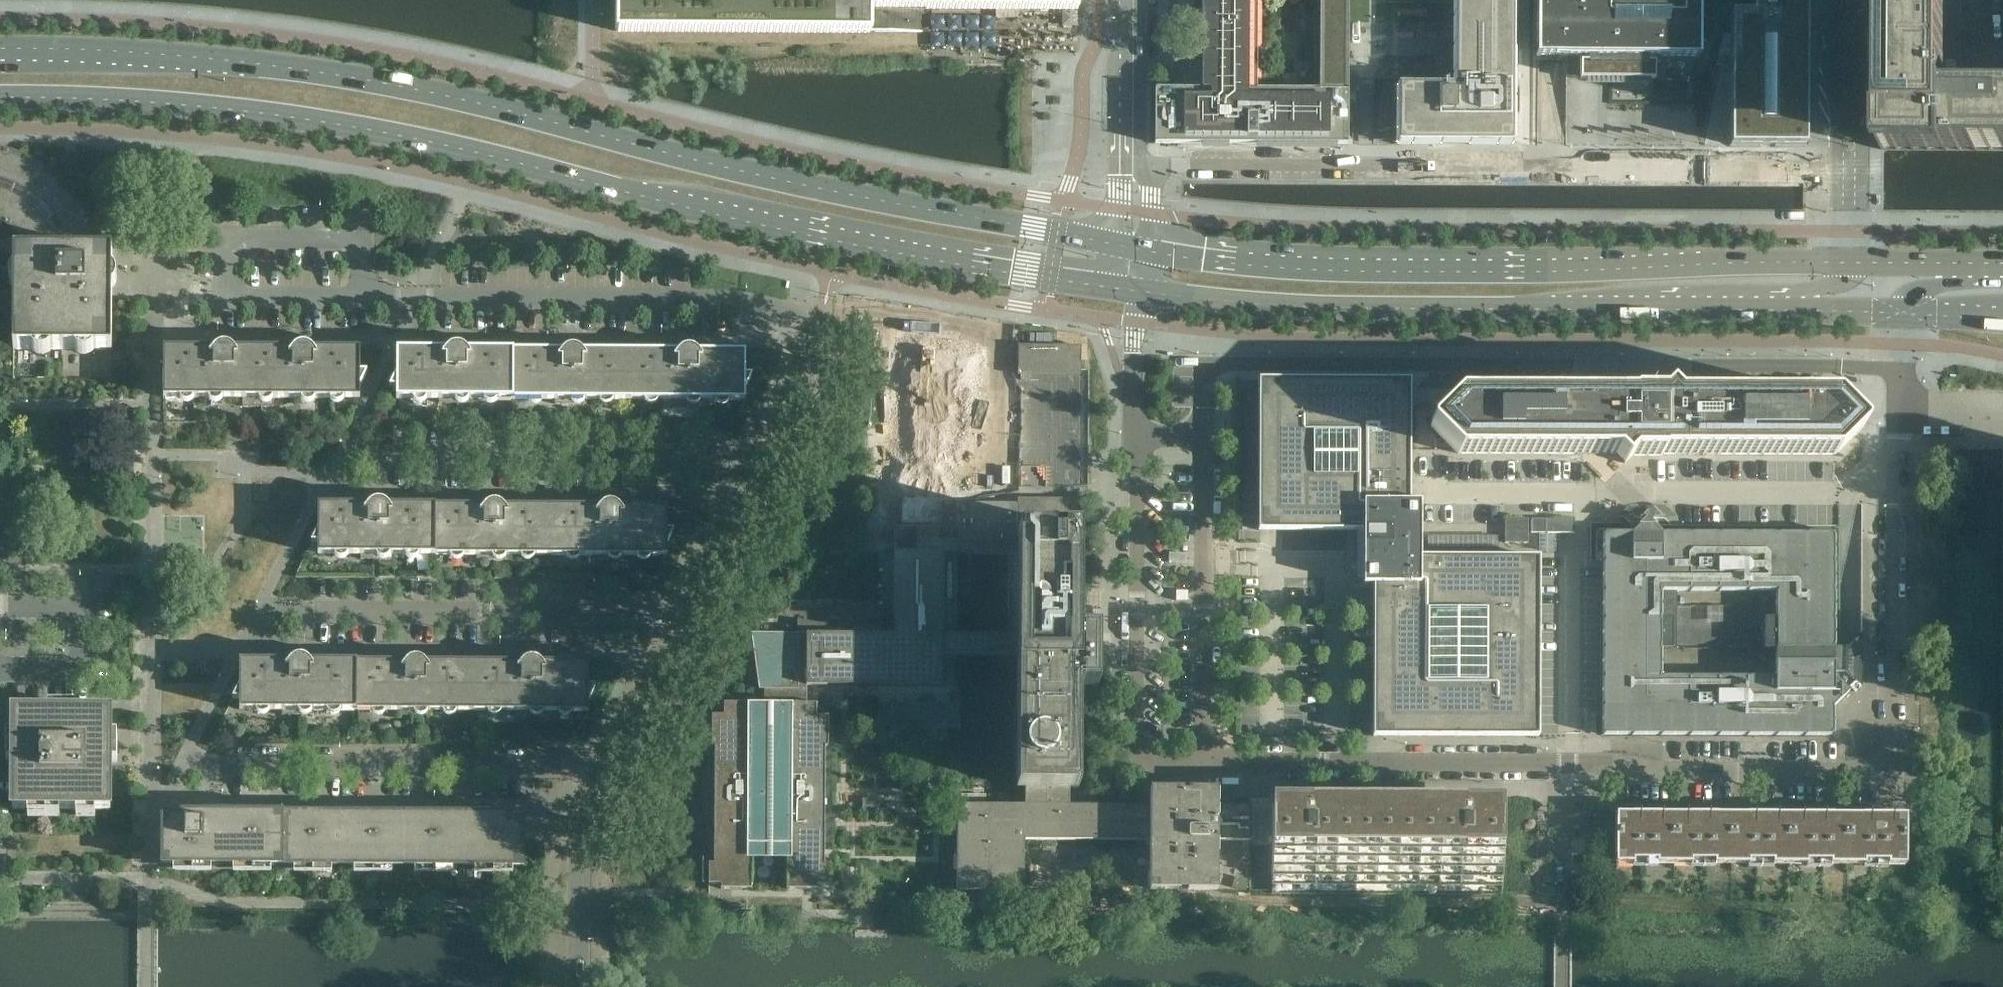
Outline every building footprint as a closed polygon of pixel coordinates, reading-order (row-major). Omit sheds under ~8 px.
[(616,34),(894,35),(894,12),(1080,13),(1080,0),(616,0),(616,34)] [(1256,0),(1202,0),(1202,90),(1155,90),(1155,144),(1347,145),(1348,91),(1319,91),(1256,90),(1256,0)] [(1348,91),(1348,0),(1320,0),(1319,91),(1348,91)] [(1513,145),(1513,0),(1454,0),(1453,85),(1397,85),(1397,145),(1513,145)] [(1698,0),(1537,0),(1537,55),(1535,55),(1535,58),(1582,58),(1582,63),(1580,63),(1579,80),(1654,80),(1655,63),(1652,63),(1652,59),(1699,59),(1699,56),(1697,56),(1698,0)] [(1806,13),(1806,0),(1753,0),(1753,13),(1731,13),(1730,145),(1805,146),(1806,13)] [(1945,93),(1945,0),(1884,0),(1884,64),(1882,64),(1881,150),(2002,150),(2002,94),(1945,93)] [(77,198),(64,183),(64,182),(63,181),(62,182),(47,169),(47,168),(46,167),(45,168),(27,158),(28,157),(26,156),(26,157),(7,150),(7,149),(6,149),(5,150),(0,149),(0,219),(8,223),(7,223),(9,224),(16,230),(17,231),(23,237),(22,238),(23,239),(24,239),(28,246),(28,247),(29,248),(31,251),(101,251),(100,249),(100,250),(97,239),(98,239),(97,237),(89,218),(90,218),(89,217),(88,217),(78,199),(77,198)] [(112,350),(112,299),(112,288),(106,288),(107,270),(112,270),(112,252),(101,251),(31,251),(14,251),(13,349),(31,350),(33,351),(34,352),(35,353),(38,354),(41,354),(43,354),(45,354),(47,353),(49,352),(50,351),(51,350),(74,350),(76,351),(77,352),(79,353),(81,354),(84,355),(86,354),(88,354),(90,353),(92,351),(94,350),(112,350)] [(1081,684),(1081,687),(1097,687),(1098,657),(1079,657),(1079,538),(1079,529),(1077,529),(1077,505),(1080,505),(1080,346),(1018,346),(1018,391),(1018,392),(1016,392),(1016,417),(1018,417),(1017,516),(943,516),(943,494),(957,494),(958,346),(930,346),(930,339),(931,329),(930,329),(930,324),(917,324),(917,329),(916,329),(916,339),(917,339),(917,346),(916,346),(916,345),(902,345),(902,356),(903,356),(902,481),(894,481),(894,554),(902,554),(902,575),(901,625),(827,625),(798,620),(797,633),(751,633),(759,689),(764,690),(764,704),(753,704),(753,703),(724,703),(724,716),(712,716),(711,746),(715,746),(714,864),(709,864),(708,884),(721,885),(721,889),(751,889),(752,844),(787,844),(787,889),(817,889),(817,885),(830,885),(830,864),(824,864),(825,747),(828,747),(828,716),(816,716),(817,704),(807,704),(808,686),(942,686),(942,656),(958,656),(1017,657),(1016,684),(1016,706),(1014,706),(1014,765),(1016,765),(1016,788),(1025,788),(1069,788),(1078,788),(1078,684),(1081,684)] [(360,388),(367,374),(367,373),(360,373),(360,349),(312,349),(312,348),(310,347),(307,345),(305,345),(303,345),(300,345),(298,346),(295,347),(295,348),(294,349),(233,348),(231,346),(228,345),(225,344),(223,344),(221,345),(219,345),(216,347),(215,348),(164,348),(163,398),(183,398),(183,393),(193,393),(193,398),(210,398),(210,393),(221,393),(221,398),(243,398),(243,407),(274,407),(274,398),(302,398),(302,393),(314,393),(314,398),(331,399),(331,393),(343,393),(343,399),(360,399),(360,388)] [(745,390),(752,375),(745,375),(745,351),(697,351),(695,348),(693,348),(691,347),(687,346),(686,347),(684,347),(682,348),(679,350),(582,350),(579,348),(577,347),(574,346),(572,346),(569,346),(566,348),(563,350),(466,349),(463,347),(462,346),(459,346),(457,345),(456,345),(453,346),(451,347),(448,348),(448,349),(447,349),(397,349),(396,373),(397,373),(390,388),(396,388),(396,399),(413,399),(413,394),(425,394),(425,399),(439,399),(439,404),(471,404),(471,399),(485,399),(485,394),(496,394),(496,399),(529,400),(529,394),(541,394),(541,400),(555,400),(555,404),(586,405),(586,400),(600,400),(600,395),(612,395),(612,400),(645,400),(645,395),(657,395),(657,400),(671,400),(671,409),(713,409),(713,400),(716,400),(716,395),(728,395),(728,400),(745,400),(745,390)] [(1515,559),(1515,557),(1418,557),(1418,531),(1419,531),(1420,505),(1419,505),(1419,503),(1418,503),(1415,503),(1415,506),(1409,506),(1410,382),(1409,382),(1409,381),(1408,381),(1261,380),(1261,381),(1260,381),(1259,382),(1259,529),(1259,530),(1260,530),(1260,531),(1365,531),(1364,557),(1363,557),(1363,583),(1364,584),(1364,585),(1365,585),(1368,585),(1368,582),(1373,582),(1373,735),(1374,735),(1373,736),(1375,736),(1536,737),(1536,736),(1538,736),(1538,735),(1538,581),(1537,581),(1537,562),(1538,562),(1538,559),(1538,558),(1537,558),(1534,558),(1534,559),(1515,559)] [(1863,424),(1835,396),(1677,395),(1669,387),(1669,384),(1607,384),(1574,384),(1574,396),(1459,395),(1430,423),(1431,426),(1458,454),(1576,455),(1606,455),(1617,455),(1625,463),(1632,456),(1660,456),(1662,455),(1835,455),(1863,428),(1863,424)] [(667,545),(674,530),(667,530),(667,506),(619,506),(616,504),(615,503),(612,502),(610,502),(607,502),(605,503),(602,505),(601,506),(503,506),(503,505),(501,503),(499,502),(497,502),(494,501),(491,502),(489,502),(488,503),(485,506),(387,505),(385,503),(382,502),(380,501),(377,501),(374,502),(372,503),(369,505),(318,505),(318,529),(319,529),(312,544),(318,544),(318,554),(335,554),(335,549),(347,549),(347,555),(361,555),(361,559),(392,560),(392,555),(406,555),(406,550),(418,550),(418,555),(451,555),(451,550),(463,550),(463,555),(477,555),(477,560),(508,560),(508,555),(522,555),(522,550),(534,550),(534,555),(567,556),(567,550),(579,550),(579,556),(592,556),(592,561),(624,561),(624,556),(638,556),(638,551),(650,551),(650,556),(667,556),(667,545)] [(1527,543),(1527,519),(1505,519),(1505,543),(1527,543)] [(1574,533),(1574,520),(1531,520),(1531,533),(1574,533)] [(1603,533),(1602,735),(1833,736),(1833,708),(1848,692),(1833,677),(1833,671),(1845,671),(1845,660),(1844,660),(1833,649),(1833,534),(1662,533),(1650,521),(1643,529),(1632,528),(1632,532),(1631,533),(1603,533)] [(109,591),(109,576),(96,576),(96,591),(109,591)] [(588,701),(595,686),(589,686),(589,662),(541,662),(541,661),(538,659),(537,659),(536,658),(534,658),(531,658),(528,658),(525,659),(523,661),(522,662),(425,661),(422,659),(420,658),(418,657),(416,657),(413,657),(411,658),(409,659),(407,661),(309,661),(309,660),(307,658),(305,658),(303,657),(300,657),(298,657),(296,657),(293,658),(291,661),(240,660),(240,685),(233,700),(240,700),(240,710),(257,710),(257,705),(269,705),(269,710),(283,710),(283,715),(314,715),(314,710),(328,710),(328,705),(340,705),(340,710),(373,711),(373,705),(384,705),(384,711),(398,711),(398,715),(430,716),(430,711),(444,711),(444,706),(456,706),(456,711),(488,711),(488,706),(500,706),(500,711),(514,711),(514,716),(546,716),(546,711),(560,711),(560,706),(571,706),(571,711),(589,712),(589,701),(588,701)] [(110,810),(110,715),(14,714),(14,810),(110,810)] [(1242,841),(1242,807),(1217,806),(1217,789),(1211,789),(1150,789),(1150,806),(1069,806),(1069,788),(1025,788),(1025,805),(957,805),(957,890),(1024,890),(1024,840),(1149,841),(1149,891),(1154,891),(1154,890),(1173,890),(1173,891),(1193,891),(1193,890),(1212,891),(1217,891),(1217,841),(1242,841)] [(1502,893),(1503,799),(1249,798),(1249,825),(1271,825),(1271,892),(1502,893)] [(525,866),(525,818),(513,817),(513,811),(492,811),(492,817),(202,816),(202,810),(162,810),(161,864),(525,866)] [(1674,864),(1674,813),(1615,813),(1615,864),(1674,864)] [(1731,864),(1732,814),(1674,813),(1674,864),(1731,864)] [(1789,864),(1789,814),(1732,814),(1731,864),(1789,864)] [(1847,864),(1847,814),(1789,814),(1789,864),(1847,864)] [(1906,865),(1906,814),(1847,814),(1847,864),(1906,865)]
